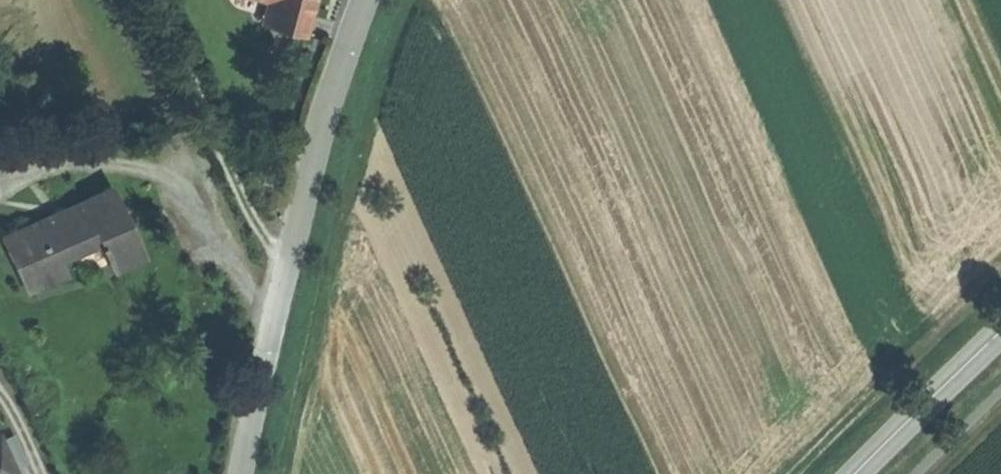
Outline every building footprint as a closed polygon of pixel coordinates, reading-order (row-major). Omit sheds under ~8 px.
[(269,0),(263,21),(304,32),(313,1),(313,0),(268,0),(269,0)] [(3,238),(27,291),(66,273),(59,258),(78,249),(99,240),(112,269),(143,254),(113,188),(3,238)] [(263,198),(268,208),(281,202),(277,192),(263,198)] [(5,456),(0,444),(0,473),(13,473),(5,456)]
